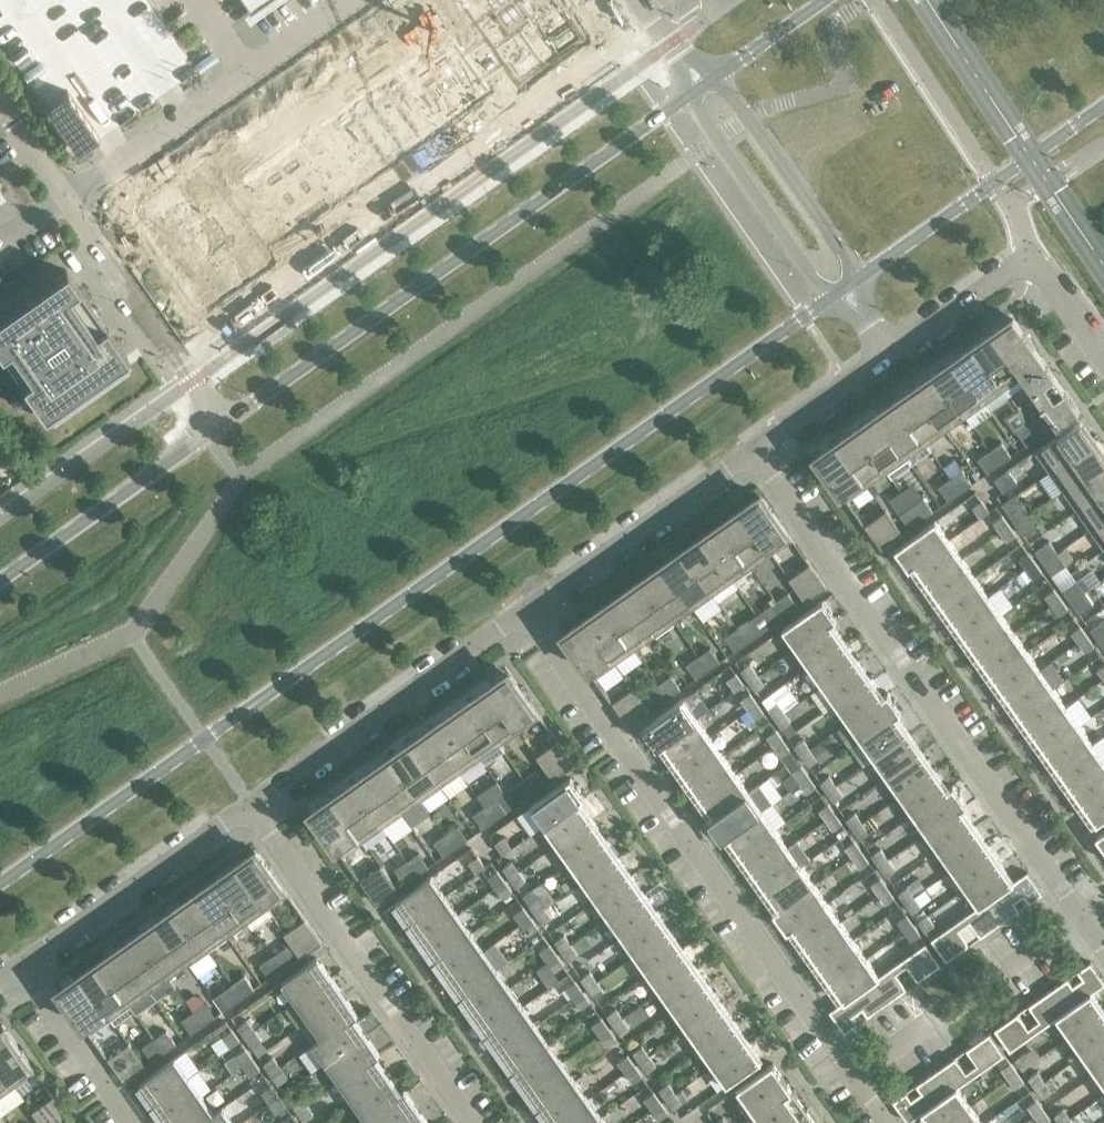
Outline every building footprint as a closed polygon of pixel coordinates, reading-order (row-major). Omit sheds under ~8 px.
[(135,211),(137,213),(136,213),(138,215),(145,225),(145,226),(146,228),(147,227),(149,230),(149,231),(154,238),(186,282),(185,283),(190,290),(191,289),(193,293),(192,293),(194,295),(202,305),(201,305),(203,307),(204,309),(206,308),(208,307),(208,306),(218,299),(219,300),(221,298),(220,298),(231,290),(231,291),(233,289),(243,282),(245,281),(245,280),(255,273),(256,273),(258,272),(257,272),(268,264),(268,265),(270,263),(271,262),(270,260),(269,258),(261,247),(262,247),(260,245),(260,246),(257,241),(278,226),(281,230),(281,231),(282,233),(283,232),(284,234),(288,232),(290,231),(290,230),(299,224),(299,225),(301,223),(300,223),(305,220),(307,219),(306,219),(315,212),(316,213),(318,211),(317,211),(321,208),(322,209),(324,207),(323,207),(332,201),(334,200),(334,199),(338,196),(338,197),(340,195),(349,189),(351,188),(351,187),(355,185),(357,184),(357,183),(366,177),(368,176),(367,176),(371,173),(372,173),(374,172),(373,171),(382,165),(383,166),(385,164),(384,164),(388,161),(389,161),(390,160),(399,153),(399,154),(401,152),(405,149),(405,150),(407,148),(416,142),(418,141),(418,140),(422,137),(422,138),(424,136),(432,130),(433,130),(435,129),(434,128),(438,126),(439,126),(441,125),(440,124),(449,118),(450,118),(451,117),(455,114),(456,114),(457,113),(457,112),(466,106),(466,107),(468,105),(472,102),(474,101),(483,94),(483,95),(485,93),(488,90),(487,88),(486,86),(485,87),(482,82),(504,67),(507,71),(507,72),(508,74),(508,73),(516,84),(515,84),(517,86),(519,88),(520,86),(520,87),(522,86),(522,85),(532,78),(533,78),(535,77),(534,76),(545,69),(545,70),(547,68),(557,60),(557,61),(559,59),(570,52),(572,51),(572,50),(582,43),(584,42),(585,40),(584,38),(583,36),(575,26),(576,26),(574,24),(573,23),(573,22),(572,20),(571,21),(564,10),(565,10),(563,8),(562,7),(562,6),(561,4),(560,5),(557,0),(457,0),(460,4),(459,4),(461,6),(476,27),(229,202),(214,180),(213,178),(212,178),(205,168),(205,167),(204,165),(204,166),(202,164),(201,165),(200,164),(198,166),(199,166),(188,174),(188,173),(186,175),(176,182),(174,183),(174,184),(164,191),(163,191),(161,192),(162,192),(151,200),(151,199),(149,201),(139,208),(137,209),(137,210),(135,211)] [(251,12),(268,0),(243,0),(251,12)] [(66,269),(0,316),(0,354),(47,420),(130,361),(66,269)] [(1079,409),(1016,319),(996,334),(1025,375),(1024,376),(1028,381),(1058,424),(1079,409)] [(1025,375),(996,334),(976,348),(1009,394),(1028,381),(1024,376),(1025,375)] [(1009,394),(976,348),(957,362),(986,403),(989,408),(1009,394)] [(986,403),(957,362),(937,375),(966,417),(986,403)] [(966,417),(937,375),(917,389),(946,430),(966,417)] [(946,430),(917,389),(898,403),(927,444),(946,430)] [(931,450),(927,444),(898,403),(878,417),(911,464),(931,450)] [(1039,416),(1029,423),(1039,437),(1049,430),(1039,416)] [(911,464),(878,417),(859,431),(888,472),(892,477),(911,464)] [(1091,441),(1077,421),(1036,450),(1050,470),(1091,441)] [(1039,437),(1029,423),(1019,430),(1029,444),(1039,437)] [(888,472),(859,431),(839,444),(868,485),(888,472)] [(1091,441),(1050,470),(1064,490),(1103,461),(1103,459),(1091,441)] [(868,485),(839,444),(819,459),(848,500),(868,485)] [(1000,444),(990,451),(1000,465),(1010,458),(1000,444)] [(1000,465),(990,451),(980,458),(990,472),(1000,465)] [(1064,490),(1078,509),(1103,491),(1103,461),(1064,490)] [(1009,470),(995,480),(1002,490),(1016,480),(1009,470)] [(961,471),(951,478),(961,492),(971,485),(961,471)] [(961,492),(951,478),(941,485),(951,499),(961,492)] [(1078,509),(1091,529),(1103,520),(1103,491),(1078,509)] [(764,498),(743,512),(772,553),(793,539),(764,498)] [(922,499),(912,506),(921,520),(931,513),(922,499)] [(990,511),(983,501),(974,507),(981,517),(990,511)] [(1023,504),(1009,513),(1016,523),(1030,514),(1023,504)] [(921,520),(912,506),(902,513),(912,527),(921,520)] [(886,510),(865,524),(882,548),(902,533),(886,510)] [(772,553),(743,512),(724,526),(753,567),(772,553)] [(1037,524),(1030,514),(1016,523),(1023,533),(1037,524)] [(1009,525),(1002,515),(993,521),(1000,531),(1009,525)] [(949,540),(936,520),(895,549),(903,560),(901,561),(903,563),(904,562),(909,568),(949,540)] [(1091,529),(1103,547),(1103,520),(1091,529)] [(1017,536),(1009,525),(1000,531),(1008,542),(1017,536)] [(753,567),(724,526),(704,539),(733,580),(734,580),(753,567)] [(733,580),(704,539),(685,553),(714,594),(713,595),(718,601),(738,587),(734,580),(733,580)] [(962,558),(949,540),(909,568),(910,569),(915,565),(927,583),(962,558)] [(1050,543),(1037,553),(1044,562),(1057,553),(1050,543)] [(1035,562),(1028,552),(1019,558),(1026,568),(1035,562)] [(714,594),(685,553),(665,567),(694,608),(713,595),(714,594)] [(1064,563),(1057,553),(1044,562),(1051,572),(1064,563)] [(975,577),(962,558),(927,583),(940,601),(975,577)] [(1043,573),(1035,562),(1026,568),(1034,579),(1043,573)] [(789,578),(806,601),(826,587),(810,563),(789,578)] [(694,608),(665,567),(646,581),(675,622),(694,608)] [(988,595),(975,577),(940,601),(953,620),(988,595)] [(675,622),(646,581),(626,594),(655,636),(675,622)] [(1078,582),(1064,592),(1071,602),(1085,592),(1078,582)] [(1061,599),(1054,589),(1045,595),(1053,605),(1061,599)] [(789,592),(777,601),(787,615),(798,606),(789,592)] [(1092,602),(1085,592),(1071,602),(1078,612),(1092,602)] [(655,636),(626,594),(606,608),(635,649),(655,636)] [(1001,614),(988,595),(953,620),(966,638),(1001,614)] [(1069,610),(1061,599),(1053,605),(1060,616),(1069,610)] [(828,608),(823,600),(783,629),(796,648),(836,619),(829,609),(831,608),(830,606),(828,608)] [(787,615),(777,601),(765,609),(775,623),(787,615)] [(635,649),(606,608),(587,622),(616,663),(635,649)] [(1014,632),(1001,614),(966,638),(979,657),(1014,632)] [(837,620),(836,619),(796,648),(809,666),(844,642),(832,624),(837,620)] [(749,620),(738,628),(748,642),(759,634),(749,620)] [(616,663),(587,622),(567,636),(596,677),(616,663)] [(1092,631),(1099,641),(1103,637),(1103,622),(1092,631)] [(1087,636),(1080,626),(1071,632),(1079,642),(1087,636)] [(748,642),(738,628),(726,637),(736,651),(748,642)] [(1027,651),(1014,632),(979,657),(992,675),(1027,651)] [(1095,646),(1087,636),(1079,642),(1086,653),(1095,646)] [(857,660),(844,642),(809,666),(822,685),(857,660)] [(710,648),(699,656),(708,670),(720,661),(710,648)] [(1040,669),(1027,651),(992,675),(1005,694),(1040,669)] [(708,670),(699,656),(687,664),(696,678),(708,670)] [(870,679),(857,660),(822,685),(835,703),(870,679)] [(750,664),(742,670),(749,681),(758,675),(750,664)] [(1053,688),(1040,669),(1005,694),(1018,712),(1053,688)] [(744,684),(736,673),(727,679),(735,691),(744,684)] [(511,675),(491,689),(520,731),(540,716),(511,675)] [(671,675),(659,683),(669,697),(681,689),(671,675)] [(765,685),(758,675),(749,681),(756,691),(765,685)] [(883,696),(870,679),(835,703),(848,722),(889,693),(888,693),(883,696)] [(669,697),(659,683),(647,692),(657,706),(669,697)] [(613,702),(630,725),(650,711),(634,687),(613,702)] [(1066,706),(1053,688),(1018,712),(1031,731),(1066,706)] [(520,731),(491,689),(472,703),(501,744),(520,731)] [(757,703),(750,693),(741,699),(748,709),(757,703)] [(893,700),(889,693),(848,722),(861,740),(902,712),(894,702),(896,701),(895,699),(893,700)] [(697,717),(684,698),(643,727),(651,737),(649,739),(651,740),(652,739),(657,746),(697,717)] [(777,702),(769,708),(775,718),(784,712),(777,702)] [(501,744),(472,703),(452,717),(486,765),(506,751),(501,744)] [(764,713),(757,703),(748,709),(755,719),(764,713)] [(1079,725),(1066,706),(1031,731),(1044,749),(1079,725)] [(791,722),(784,712),(775,718),(782,728),(791,722)] [(902,713),(902,712),(861,740),(874,759),(909,734),(897,716),(902,713)] [(486,765),(452,717),(432,731),(461,772),(465,779),(486,765)] [(710,736),(697,717),(657,746),(657,747),(663,743),(675,761),(710,736)] [(1093,743),(1079,725),(1044,749),(1057,768),(1093,743)] [(783,740),(776,730),(767,736),(774,746),(783,740)] [(461,772),(432,731),(413,745),(442,786),(449,796),(468,783),(465,779),(461,772)] [(922,753),(909,734),(874,759),(887,777),(922,753)] [(723,754),(710,736),(675,761),(688,779),(723,754)] [(803,739),(795,745),(802,755),(810,749),(803,739)] [(790,750),(783,740),(774,746),(781,756),(790,750)] [(824,740),(811,749),(821,764),(834,754),(824,740)] [(537,756),(553,779),(574,764),(558,741),(537,756)] [(1093,743),(1057,768),(1071,786),(1103,763),(1103,759),(1093,743)] [(442,786),(413,745),(393,758),(422,800),(442,786)] [(818,760),(810,749),(802,755),(809,766),(818,760)] [(935,771),(922,753),(887,777),(900,796),(935,771)] [(736,773),(723,754),(688,779),(701,798),(736,773)] [(422,800),(393,758),(374,772),(403,813),(422,800)] [(1071,786),(1084,805),(1103,790),(1103,763),(1071,786)] [(809,777),(801,766),(793,772),(800,783),(809,777)] [(536,770),(525,778),(534,792),(546,784),(536,770)] [(948,789),(935,771),(900,796),(913,814),(954,786),(953,785),(948,789)] [(403,813),(374,772),(354,786),(383,827),(384,827),(403,813)] [(749,791),(736,773),(701,798),(714,815),(709,819),(709,820),(749,791)] [(829,776),(821,782),(828,792),(836,786),(829,776)] [(816,787),(809,777),(800,783),(807,793),(816,787)] [(534,792),(525,778),(513,787),(522,801),(534,792)] [(576,785),(571,778),(530,806),(544,825),(584,797),(577,787),(579,786),(578,784),(576,785)] [(760,784),(749,791),(709,820),(716,830),(714,831),(716,833),(717,832),(722,838),(762,810),(773,802),(760,784)] [(383,827),(354,786),(335,800),(364,841),(363,841),(368,848),(388,833),(384,827),(383,827)] [(843,796),(836,786),(828,792),(835,802),(843,796)] [(958,792),(954,786),(913,814),(926,833),(967,804),(960,794),(961,793),(960,791),(958,792)] [(1084,805),(1097,824),(1103,819),(1103,790),(1084,805)] [(585,798),(584,797),(544,825),(557,844),(592,819),(580,801),(585,798)] [(497,798),(485,806),(495,820),(507,812),(497,798)] [(364,841),(335,800),(314,814),(343,855),(363,841),(364,841)] [(835,814),(828,804),(820,810),(827,820),(835,814)] [(967,805),(967,804),(926,833),(939,851),(974,827),(962,809),(967,805)] [(495,820),(485,806),(473,814),(483,828),(495,820)] [(775,828),(762,810),(722,838),(723,839),(728,835),(740,853),(775,828)] [(855,813),(847,819),(854,829),(862,823),(855,813)] [(842,824),(835,814),(827,820),(833,830),(842,824)] [(605,838),(592,819),(557,844),(570,862),(605,838)] [(869,833),(862,823),(854,829),(861,839),(869,833)] [(458,825),(446,833),(456,847),(468,839),(458,825)] [(987,845),(974,827),(939,851),(952,870),(987,845)] [(788,847),(775,828),(740,853),(753,872),(788,847)] [(456,847),(446,833),(434,842),(444,856),(456,847)] [(495,842),(503,854),(512,848),(504,836),(495,842)] [(618,856),(605,838),(570,862),(583,881),(618,856)] [(861,851),(854,841),(846,847),(853,857),(861,851)] [(1000,864),(987,845),(952,870),(966,888),(1000,864)] [(801,865),(788,847),(753,872),(766,890),(801,865)] [(881,849),(872,855),(880,866),(888,860),(881,849)] [(869,862),(861,851),(853,857),(860,868),(869,862)] [(259,853),(239,867),(268,908),(269,908),(288,894),(259,853)] [(419,853),(407,861),(417,875),(429,867),(419,853)] [(485,867),(478,856),(469,862),(476,873),(485,867)] [(631,875),(618,856),(583,881),(596,899),(631,875)] [(895,869),(888,860),(880,866),(887,876),(895,869)] [(417,875),(407,861),(395,869),(405,883),(417,875)] [(512,861),(503,867),(510,877),(519,871),(512,861)] [(1013,882),(1000,864),(966,888),(978,906),(979,907),(1014,882),(1013,882)] [(361,880),(377,903),(398,889),(381,865),(361,880)] [(814,884),(801,865),(766,890),(779,908),(774,911),(774,912),(814,884)] [(268,908),(239,867),(219,881),(248,922),(248,923),(252,929),(273,914),(269,908),(268,908)] [(505,881),(497,870),(488,877),(496,887),(505,881)] [(526,881),(519,871),(510,877),(517,887),(526,881)] [(1043,893),(1028,871),(1013,882),(1014,882),(979,907),(978,906),(931,939),(947,961),(970,944),(959,929),(970,921),(981,937),(1003,921),(1005,920),(1004,920),(1020,909),(1015,902),(1025,895),(1030,902),(1043,893)] [(644,893),(631,875),(596,899),(609,918),(644,893)] [(445,895),(431,876),(396,901),(397,902),(399,900),(402,904),(400,905),(410,920),(445,895)] [(887,888),(880,878),(872,884),(879,894),(887,888)] [(248,922),(219,881),(200,895),(229,936),(248,923),(248,922)] [(512,891),(505,881),(496,887),(503,897),(512,891)] [(827,902),(814,884),(774,912),(781,922),(779,924),(781,925),(783,924),(787,931),(827,902)] [(908,887),(899,893),(906,903),(914,897),(908,887)] [(894,898),(887,888),(879,894),(886,904),(894,898)] [(657,912),(644,893),(609,918),(622,936),(657,912)] [(229,936),(200,895),(180,909),(209,950),(229,936)] [(458,914),(445,895),(410,920),(420,934),(422,933),(425,936),(423,938),(458,914)] [(921,906),(914,897),(906,903),(913,913),(921,906)] [(538,898),(529,904),(536,914),(545,908),(538,898)] [(840,921),(827,902),(787,931),(788,931),(793,928),(805,945),(840,921)] [(531,918),(523,907),(514,914),(522,924),(531,918)] [(552,918),(545,908),(536,914),(543,924),(552,918)] [(209,950),(180,909),(161,922),(190,964),(209,950)] [(670,930),(657,912),(622,936),(635,955),(670,930)] [(471,932),(458,914),(423,938),(423,939),(425,937),(428,941),(426,942),(436,957),(471,932)] [(913,925),(907,915),(898,921),(905,931),(913,925)] [(927,915),(919,921),(926,931),(934,925),(927,915)] [(538,928),(531,918),(522,924),(529,934),(538,928)] [(285,933),(301,957),(322,942),(305,919),(285,933)] [(853,939),(840,921),(805,945),(818,964),(853,939)] [(190,964),(161,922),(141,936),(170,977),(190,964)] [(920,935),(913,925),(905,931),(912,941),(920,935)] [(683,949),(670,930),(635,955),(648,973),(683,949)] [(484,951),(471,932),(436,957),(446,971),(448,970),(451,973),(449,975),(484,951)] [(564,935),(555,941),(562,951),(571,945),(564,935)] [(170,977),(141,936),(121,950),(150,991),(170,977)] [(866,958),(853,939),(818,964),(832,982),(866,958)] [(941,964),(926,943),(879,976),(880,976),(845,1001),(844,1000),(830,1011),(845,1032),(858,1023),(853,1016),(863,1009),(868,1016),(883,1005),(884,1005),(885,1004),(907,988),(896,973),(907,965),(918,981),(941,964)] [(557,955),(550,944),(541,950),(548,961),(557,955)] [(578,955),(571,945),(562,951),(569,961),(578,955)] [(284,948),(272,956),(282,970),(294,962),(284,948)] [(696,967),(683,949),(648,973),(661,992),(696,967)] [(150,991),(121,950),(102,964),(131,1005),(150,991)] [(497,969),(484,951),(449,975),(449,976),(451,974),(454,978),(452,979),(462,994),(497,969)] [(564,965),(557,955),(548,961),(555,971),(564,965)] [(282,970),(272,956),(260,964),(270,978),(282,970)] [(318,958),(317,957),(283,982),(296,1001),(331,976),(321,962),(319,963),(316,960),(318,958)] [(880,976),(879,976),(866,958),(832,982),(844,1000),(845,1001),(880,976)] [(1091,962),(1078,971),(1083,978),(1073,985),(1068,978),(1053,989),(1052,988),(1051,989),(1051,990),(1029,1005),(1040,1020),(1029,1028),(1018,1013),(995,1029),(1010,1051),(1057,1018),(1057,1017),(1092,993),(1103,985),(1103,980),(1091,962)] [(135,1011),(131,1005),(102,964),(82,978),(111,1019),(116,1025),(135,1011)] [(709,986),(696,967),(661,992),(674,1010),(709,986)] [(510,988),(497,969),(462,994),(472,1008),(474,1007),(477,1010),(475,1012),(510,988)] [(590,972),(582,978),(588,988),(597,982),(590,972)] [(245,975),(233,984),(243,998),(255,989),(245,975)] [(342,991),(331,976),(296,1001),(309,1019),(343,996),(343,995),(342,996),(339,992),(342,991)] [(111,1019),(82,978),(62,992),(91,1033),(111,1019)] [(583,992),(576,981),(567,987),(574,998),(583,992)] [(604,992),(597,982),(588,988),(595,998),(604,992)] [(243,998),(233,984),(221,992),(231,1006),(243,998)] [(722,1004),(709,986),(674,1010),(687,1029),(722,1004)] [(523,1006),(510,988),(475,1012),(475,1013),(478,1011),(480,1015),(478,1016),(488,1031),(523,1006)] [(590,1002),(583,992),(574,998),(581,1008),(590,1002)] [(1057,1018),(1070,1036),(1103,1012),(1103,1011),(1092,993),(1057,1017),(1057,1018)] [(343,996),(309,1019),(322,1037),(313,1043),(314,1044),(357,1013),(347,999),(345,1000),(342,997),(343,996)] [(206,1003),(194,1011),(204,1025),(216,1017),(206,1003)] [(735,1023),(722,1004),(687,1029),(700,1047),(735,1023)] [(536,1025),(523,1006),(488,1031),(498,1045),(501,1044),(503,1047),(501,1049),(536,1025)] [(616,1009),(608,1015),(614,1025),(623,1019),(616,1009)] [(204,1025),(194,1011),(182,1020),(192,1034),(204,1025)] [(1070,1036),(1083,1054),(1103,1039),(1103,1012),(1070,1036)] [(358,1014),(357,1013),(314,1044),(327,1062),(365,1036),(364,1035),(364,1036),(361,1032),(363,1031),(354,1017),(358,1014)] [(609,1028),(602,1018),(593,1025),(600,1035),(609,1028)] [(630,1029),(623,1019),(614,1025),(621,1035),(630,1029)] [(247,1020),(238,1026),(246,1037),(255,1030),(247,1020)] [(748,1041),(735,1023),(700,1047),(713,1066),(748,1041)] [(549,1043),(536,1025),(501,1049),(501,1050),(504,1048),(506,1052),(504,1053),(514,1068),(549,1043)] [(616,1039),(609,1028),(600,1035),(607,1045),(616,1039)] [(240,1041),(232,1030),(223,1036),(231,1047),(240,1041)] [(262,1041),(255,1030),(246,1037),(253,1047),(262,1041)] [(7,1031),(0,1036),(0,1063),(16,1086),(36,1072),(7,1031)] [(167,1031),(155,1039),(165,1053),(177,1044),(167,1031)] [(1005,1055),(990,1033),(967,1049),(977,1065),(966,1072),(955,1057),(933,1073),(933,1072),(932,1073),(932,1074),(916,1085),(921,1092),(911,1099),(906,1092),(893,1101),(908,1122),(923,1112),(958,1087),(958,1088),(1005,1055)] [(365,1036),(327,1062),(340,1081),(379,1053),(369,1039),(367,1040),(364,1037),(365,1036)] [(165,1053),(155,1039),(143,1047),(153,1061),(165,1053)] [(1083,1054),(1096,1073),(1103,1067),(1103,1039),(1083,1054)] [(762,1060),(748,1041),(713,1066),(727,1085),(762,1060)] [(108,1057),(125,1081),(146,1066),(129,1043),(108,1057)] [(562,1062),(549,1043),(514,1068),(524,1082),(527,1081),(529,1084),(527,1086),(562,1062)] [(642,1046),(634,1052),(641,1062),(649,1056),(642,1046)] [(253,1059),(246,1049),(237,1055),(244,1066),(253,1059)] [(380,1054),(379,1053),(340,1081),(353,1099),(386,1076),(386,1075),(385,1076),(383,1072),(385,1071),(375,1057),(380,1054)] [(1016,1059),(1023,1069),(1032,1063),(1025,1053),(1016,1059)] [(635,1066),(628,1055),(619,1062),(626,1072),(635,1066)] [(656,1066),(649,1056),(641,1062),(648,1072),(656,1066)] [(189,1077),(175,1057),(141,1082),(141,1083),(143,1082),(146,1085),(144,1087),(154,1101),(189,1077)] [(273,1057),(264,1063),(272,1074),(281,1067),(273,1057)] [(260,1070),(253,1059),(244,1066),(251,1076),(260,1070)] [(575,1080),(562,1062),(527,1086),(527,1087),(530,1085),(532,1089),(530,1090),(540,1105),(575,1080)] [(1018,1073),(1010,1062),(1001,1068),(1009,1079),(1018,1073)] [(0,1063),(0,1097),(16,1086),(0,1063)] [(773,1064),(737,1089),(756,1115),(751,1119),(754,1122),(789,1122),(808,1109),(808,1108),(806,1110),(792,1090),(773,1064)] [(642,1076),(635,1066),(626,1072),(633,1082),(642,1076)] [(288,1078),(281,1067),(272,1074),(279,1084),(288,1078)] [(1096,1073),(1103,1085),(1103,1067),(1096,1073)] [(1037,1071),(1029,1077),(1036,1087),(1045,1081),(1037,1071)] [(1025,1083),(1018,1073),(1009,1079),(1016,1089),(1025,1083)] [(387,1076),(386,1076),(353,1099),(366,1118),(405,1090),(405,1089),(400,1092),(391,1079),(388,1080),(386,1077),(387,1076)] [(202,1095),(189,1077),(154,1101),(164,1116),(166,1114),(169,1118),(168,1118),(168,1119),(202,1095)] [(575,1080),(540,1105),(550,1119),(553,1118),(555,1121),(553,1122),(588,1099),(575,1080)] [(1052,1092),(1045,1081),(1036,1087),(1043,1098),(1052,1092)] [(668,1083),(660,1089),(667,1099),(675,1093),(668,1083)] [(279,1096),(272,1086),(263,1092),(270,1102),(279,1096)] [(923,1112),(931,1122),(946,1122),(971,1106),(958,1088),(958,1087),(923,1112)] [(405,1090),(366,1118),(369,1122),(398,1122),(417,1110),(416,1109),(416,1110),(413,1106),(415,1105),(405,1090)] [(661,1102),(654,1092),(645,1098),(652,1109),(661,1102)] [(682,1103),(675,1093),(667,1099),(673,1109),(682,1103)] [(299,1094),(290,1100),(298,1111),(307,1104),(299,1094)] [(202,1095),(168,1119),(169,1119),(172,1122),(171,1122),(202,1122),(224,1108),(223,1107),(214,1113),(202,1095)] [(53,1096),(33,1111),(41,1122),(65,1122),(70,1120),(53,1096)] [(287,1107),(279,1096),(270,1102),(277,1113),(287,1107)] [(588,1099),(553,1122),(554,1122),(556,1122),(593,1122),(601,1117),(588,1099)] [(1044,1110),(1036,1099),(1027,1105),(1035,1116),(1044,1110)] [(668,1113),(661,1102),(652,1109),(659,1119),(668,1113)] [(314,1115),(307,1104),(298,1111),(305,1121),(314,1115)] [(971,1106),(946,1122),(983,1122),(971,1106)] [(224,1108),(202,1122),(235,1122),(224,1108)] [(1055,1114),(1061,1122),(1064,1122),(1071,1118),(1063,1108),(1055,1114)] [(808,1109),(789,1122),(815,1122),(807,1112),(809,1110),(808,1109)] [(417,1110),(398,1122),(428,1122),(421,1113),(419,1114),(416,1111),(417,1110)] [(1044,1110),(1035,1116),(1040,1122),(1047,1122),(1051,1120),(1044,1110)]
